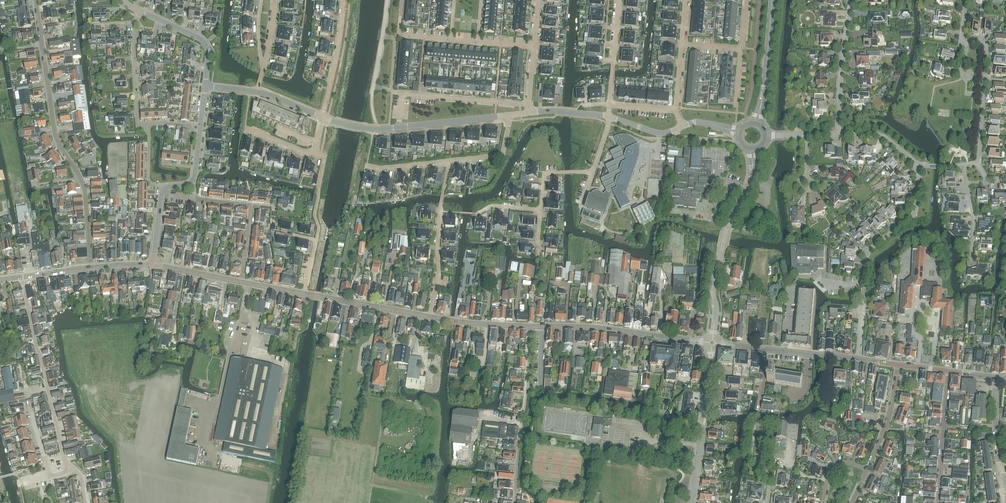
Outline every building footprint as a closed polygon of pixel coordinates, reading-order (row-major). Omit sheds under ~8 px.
[(170,3),(173,3),(172,13),(173,14),(176,15),(176,13),(177,13),(179,4),(175,3),(176,1),(173,1),(173,0),(170,0),(170,3)] [(252,0),(250,0),(243,0),(243,2),(242,2),(242,8),(244,8),(254,9),(254,7),(254,4),(252,3),(252,0)] [(286,2),(285,2),(284,5),(283,9),(293,10),(294,3),(293,3),(293,0),(287,0),(287,2),(286,2)] [(664,7),(677,9),(678,5),(677,4),(677,2),(674,2),(675,0),(668,0),(668,1),(665,1),(664,7)] [(16,7),(16,9),(29,7),(28,1),(20,2),(21,7),(16,7)] [(186,9),(187,2),(183,1),(182,2),(182,4),(179,4),(177,13),(178,13),(179,15),(182,15),(183,14),(184,9),(186,9)] [(195,10),(192,10),(192,7),(190,7),(191,2),(187,2),(186,9),(189,10),(188,19),(189,19),(189,21),(192,21),(193,19),(194,20),(195,10)] [(640,3),(626,2),(626,6),(626,8),(634,8),(634,11),(640,12),(640,9),(639,9),(640,3)] [(497,5),(487,4),(487,7),(486,7),(486,10),(487,11),(486,11),(497,12),(501,12),(501,10),(498,9),(498,10),(497,10),(497,5)] [(547,11),(546,11),(546,15),(557,16),(558,9),(555,9),(555,6),(549,5),(549,8),(547,8),(547,11)] [(195,10),(194,20),(195,20),(195,21),(198,22),(199,20),(200,20),(200,15),(203,16),(204,8),(201,8),(199,6),(196,6),(195,10)] [(335,7),(335,8),(326,7),(323,6),(323,12),(325,13),(325,16),(331,16),(332,13),(334,13),(334,11),(335,11),(336,7),(335,7)] [(590,7),(589,16),(603,17),(603,16),(602,16),(603,16),(603,15),(603,13),(604,14),(604,11),(596,11),(596,7),(590,7)] [(101,8),(93,8),(94,20),(108,19),(109,19),(109,15),(108,15),(108,11),(102,11),(101,8)] [(212,14),(207,13),(207,9),(204,8),(203,16),(206,16),(205,25),(206,27),(209,27),(210,26),(211,26),(212,14)] [(244,14),(243,17),(250,17),(250,14),(253,15),(253,11),(253,12),(254,9),(244,8),(243,13),(244,14)] [(51,11),(45,12),(46,19),(56,18),(55,13),(57,12),(57,10),(51,11)] [(938,21),(941,22),(941,24),(946,25),(946,22),(951,23),(952,17),(951,17),(951,15),(945,15),(945,11),(937,10),(936,16),(934,16),(933,21),(938,22),(938,21)] [(497,12),(486,11),(486,14),(485,14),(485,17),(486,17),(486,18),(496,19),(500,19),(501,16),(498,16),(498,17),(496,17),(497,12)] [(664,14),(663,20),(676,22),(677,17),(676,17),(676,15),(673,15),(673,12),(667,11),(667,14),(664,14)] [(877,15),(871,15),(871,22),(873,22),(873,24),(881,24),(881,23),(887,23),(887,18),(885,18),(885,16),(888,16),(888,11),(877,11),(877,15)] [(625,16),(625,20),(636,21),(635,21),(638,22),(638,16),(640,16),(640,13),(634,12),(633,15),(626,15),(625,16)] [(821,17),(825,17),(825,26),(835,26),(835,21),(836,21),(836,15),(827,15),(827,12),(821,12),(821,17)] [(292,17),(292,14),(285,13),(284,16),(283,16),(283,18),(282,18),(282,22),(292,24),(293,17),(292,17)] [(18,20),(18,22),(30,20),(30,14),(22,15),(23,19),(18,20)] [(221,15),(212,14),(211,26),(212,26),(212,28),(215,28),(216,27),(217,22),(220,22),(221,15)] [(587,21),(587,24),(589,24),(595,25),(595,22),(603,23),(603,19),(602,19),(602,17),(603,17),(589,16),(589,21),(587,21)] [(243,20),(243,26),(253,26),(253,23),(252,23),(252,20),(250,20),(250,17),(243,17),(243,20)] [(546,23),(545,23),(545,27),(555,28),(555,21),(558,21),(558,18),(548,17),(548,20),(546,20),(546,23)] [(496,19),(486,18),(486,21),(485,21),(484,24),(485,24),(485,25),(496,25),(496,26),(500,26),(500,23),(497,23),(497,24),(496,23),(496,19)] [(332,29),(333,23),(331,23),(331,19),(325,19),(324,22),(322,21),(321,27),(332,29)] [(446,24),(446,21),(436,20),(436,25),(433,25),(433,29),(436,30),(436,27),(446,28),(447,28),(447,24),(446,24)] [(636,21),(625,20),(624,24),(625,24),(625,26),(632,27),(632,30),(638,30),(639,27),(635,26),(635,21),(636,21)] [(985,30),(985,32),(991,34),(992,23),(986,22),(986,23),(983,22),(982,30),(985,30)] [(970,30),(970,29),(973,30),(972,33),(973,33),(978,35),(980,23),(974,23),(974,24),(971,23),(970,30)] [(589,24),(588,33),(601,34),(601,29),(595,28),(595,25),(589,24)] [(663,27),(663,33),(675,34),(675,33),(676,33),(677,28),(669,27),(669,24),(663,24),(663,27)] [(495,30),(496,26),(496,25),(485,25),(485,28),(484,28),(484,31),(485,31),(485,32),(495,33),(495,35),(497,35),(497,30),(495,30)] [(253,26),(243,26),(243,31),(243,34),(249,34),(250,31),(252,31),(252,28),(253,28),(253,26)] [(287,30),(281,29),(280,34),(290,36),(292,37),(294,28),(287,27),(287,30)] [(332,29),(321,27),(320,33),(320,36),(329,37),(329,34),(331,35),(332,32),(333,33),(333,29),(332,29)] [(934,38),(946,40),(947,33),(938,32),(939,29),(931,28),(931,34),(935,34),(934,38)] [(22,32),(22,33),(18,34),(19,38),(23,38),(23,41),(29,40),(29,39),(33,38),(32,30),(22,32)] [(115,31),(116,42),(116,44),(125,44),(124,37),(121,37),(121,30),(115,31)] [(558,30),(552,30),(552,33),(544,32),(544,38),(554,39),(555,33),(558,34),(558,30)] [(624,33),(623,38),(636,40),(637,34),(638,34),(638,31),(632,30),(632,34),(624,33)] [(92,33),(91,33),(92,39),(88,39),(89,46),(97,45),(96,32),(95,31),(92,31),(92,33)] [(96,32),(97,45),(97,47),(98,47),(100,45),(106,45),(105,38),(102,38),(102,31),(96,32)] [(116,46),(116,44),(116,42),(115,31),(110,32),(111,38),(107,38),(108,45),(113,44),(113,46),(116,46)] [(882,32),(876,31),(870,31),(870,37),(864,37),(864,45),(877,45),(877,44),(878,44),(880,42),(880,40),(878,39),(877,39),(877,38),(880,36),(882,36),(882,32)] [(821,46),(829,46),(829,43),(832,43),(832,39),(833,39),(833,36),(832,36),(832,35),(830,35),(830,32),(823,32),(823,35),(822,35),(822,43),(821,43),(821,46)] [(142,39),(139,39),(138,45),(141,46),(141,47),(141,48),(142,49),(146,49),(147,45),(148,34),(143,33),(142,39)] [(150,46),(149,47),(149,50),(155,50),(156,41),(152,41),(153,34),(148,33),(148,34),(147,45),(150,46)] [(601,34),(588,33),(587,42),(593,43),(594,39),(601,40),(602,36),(601,36),(601,35),(601,34)] [(676,34),(675,34),(663,33),(662,38),(661,38),(661,41),(667,42),(667,39),(676,39),(676,34)] [(243,34),(241,35),(241,38),(241,44),(249,43),(250,45),(254,45),(253,39),(252,37),(250,37),(249,34),(243,34)] [(290,36),(280,34),(279,40),(285,41),(284,44),(291,45),(291,42),(289,41),(290,36)] [(163,46),(166,46),(167,36),(162,35),(161,42),(158,41),(157,48),(162,48),(163,46)] [(167,36),(166,46),(169,47),(168,49),(174,50),(175,43),(171,43),(172,36),(167,35),(167,36)] [(997,45),(1005,45),(1005,42),(1005,36),(1003,36),(995,35),(996,41),(996,42),(997,42),(997,45)] [(58,44),(71,43),(71,39),(70,37),(57,39),(58,40),(49,42),(50,47),(54,46),(54,47),(59,46),(58,44)] [(557,44),(554,44),(554,39),(544,38),(543,43),(551,44),(550,47),(557,48),(557,44)] [(636,40),(623,38),(623,44),(631,45),(630,48),(639,49),(639,45),(636,45),(636,40)] [(318,48),(329,50),(330,44),(327,43),(328,40),(322,39),(321,42),(319,42),(318,48)] [(597,47),(598,44),(590,43),(590,46),(589,53),(599,54),(599,50),(599,47),(597,47)] [(667,43),(661,43),(660,46),(661,46),(661,52),(674,53),(674,52),(673,52),(674,47),(667,46),(667,43)] [(278,46),(277,51),(287,53),(288,48),(290,49),(291,45),(284,44),(284,47),(278,46)] [(424,56),(424,58),(429,59),(429,57),(433,57),(434,57),(434,47),(431,46),(431,45),(428,45),(428,46),(427,46),(427,56),(424,56)] [(939,49),(943,50),(941,57),(945,58),(945,60),(953,62),(955,55),(951,54),(951,53),(950,52),(947,51),(948,47),(941,45),(940,47),(940,46),(939,49)] [(440,58),(441,47),(438,47),(438,46),(435,46),(435,47),(434,47),(434,57),(433,57),(433,61),(436,61),(436,58),(435,58),(436,57),(440,58)] [(447,58),(448,48),(445,47),(442,46),(442,47),(441,47),(440,58),(440,62),(443,62),(443,59),(442,59),(442,58),(447,58)] [(454,59),(455,48),(452,48),(452,47),(449,47),(448,48),(447,58),(447,62),(449,62),(450,60),(449,60),(449,58),(454,59)] [(461,59),(462,49),(459,49),(459,48),(455,47),(455,48),(454,59),(454,63),(456,63),(457,60),(456,60),(456,59),(461,59)] [(557,48),(550,47),(550,50),(543,50),(542,55),(553,56),(553,51),(556,51),(557,48)] [(997,56),(1003,56),(1003,53),(1005,53),(1005,47),(995,47),(996,52),(996,53),(997,53),(997,56)] [(186,53),(186,56),(196,58),(196,57),(197,52),(190,52),(191,48),(184,48),(184,53),(186,53)] [(329,50),(318,48),(317,54),(316,57),(325,58),(325,55),(328,56),(329,50)] [(468,60),(469,50),(466,49),(466,48),(462,48),(462,49),(461,59),(461,63),(463,64),(463,61),(463,60),(468,60)] [(475,61),(476,50),(473,50),(473,49),(469,49),(469,50),(468,60),(467,64),(470,64),(470,61),(470,60),(475,61)] [(482,61),(483,51),(479,50),(480,50),(476,49),(476,50),(475,61),(474,65),(477,65),(477,62),(477,61),(482,61)] [(622,51),(622,57),(635,58),(635,52),(636,53),(637,49),(630,49),(630,52),(622,51)] [(19,54),(20,58),(27,57),(28,58),(36,57),(35,50),(27,51),(27,52),(19,54)] [(489,62),(490,51),(486,51),(486,50),(483,50),(483,51),(482,61),(481,65),(484,65),(484,63),(484,61),(488,62),(489,62)] [(489,62),(488,62),(488,66),(491,66),(491,63),(491,62),(496,62),(497,52),(493,52),(493,51),(490,50),(490,51),(489,62)] [(277,51),(276,57),(281,58),(281,61),(287,62),(288,59),(285,59),(287,53),(277,51)] [(72,52),(64,53),(65,65),(74,64),(72,52)] [(673,53),(674,53),(661,52),(660,57),(658,57),(658,60),(665,61),(666,58),(674,58),(674,53),(673,53)] [(810,56),(816,56),(816,59),(819,59),(819,66),(828,66),(828,63),(830,63),(830,59),(828,58),(828,55),(817,55),(817,52),(810,52),(810,56)] [(857,64),(858,64),(858,66),(858,67),(865,67),(865,64),(869,64),(869,56),(880,57),(880,52),(868,52),(868,55),(857,55),(857,64)] [(59,55),(51,56),(52,62),(60,61),(60,59),(65,58),(64,54),(59,54),(59,55)] [(555,65),(556,56),(553,56),(542,55),(542,61),(549,61),(549,65),(555,65)] [(587,59),(586,65),(592,66),(591,67),(595,67),(595,66),(598,66),(598,62),(598,60),(596,59),(596,56),(587,55),(587,59)] [(196,58),(186,56),(185,59),(183,59),(182,65),(189,65),(189,62),(196,63),(197,57),(196,57),(196,58)] [(728,57),(722,56),(721,64),(724,65),(733,65),(733,60),(728,60),(728,57)] [(1003,56),(997,56),(997,59),(995,59),(993,65),(1005,65),(1005,59),(1005,56),(1003,56)] [(635,58),(622,57),(621,62),(629,63),(629,66),(635,66),(635,63),(634,63),(635,58)] [(115,62),(115,58),(108,58),(108,65),(113,65),(113,70),(125,70),(125,60),(120,61),(115,62)] [(37,64),(38,63),(37,61),(36,61),(36,60),(28,61),(24,62),(25,69),(30,68),(29,68),(37,67),(37,64)] [(316,69),(325,71),(326,65),(323,64),(324,61),(318,60),(317,63),(316,68),(316,69)] [(665,62),(658,61),(657,70),(672,72),(672,71),(672,66),(665,65),(665,62)] [(274,65),(273,68),(273,67),(272,72),(276,73),(276,74),(280,76),(281,74),(282,74),(283,68),(285,68),(285,65),(277,62),(276,66),(274,65)] [(142,72),(152,72),(155,72),(155,68),(154,63),(148,64),(148,67),(141,67),(141,73),(142,73),(142,72)] [(544,65),(544,68),(542,68),(542,71),(541,71),(541,75),(550,76),(551,69),(550,69),(550,66),(544,65)] [(931,71),(931,72),(932,73),(932,74),(933,75),(934,76),(935,76),(936,77),(937,74),(948,77),(950,71),(942,68),(943,67),(936,65),(935,70),(932,69),(931,70),(931,71)] [(78,81),(76,66),(65,68),(65,69),(61,70),(54,71),(55,78),(63,76),(62,75),(65,74),(65,75),(71,74),(72,81),(78,81)] [(184,72),(184,75),(194,77),(194,76),(195,71),(188,71),(189,67),(182,67),(182,72),(184,72)] [(998,67),(998,70),(997,70),(996,70),(995,76),(1005,77),(1005,67),(998,67)] [(323,76),(325,71),(316,69),(316,68),(313,68),(312,74),(315,74),(314,77),(320,79),(321,76),(323,76)] [(672,72),(657,70),(656,76),(654,75),(654,79),(664,80),(664,77),(672,77),(673,72),(672,72)] [(142,72),(142,73),(142,78),(149,77),(149,81),(155,80),(155,75),(153,75),(152,72),(142,72)] [(862,85),(862,88),(868,88),(868,85),(871,85),(871,78),(874,78),(874,72),(866,72),(866,76),(860,76),(859,77),(859,78),(859,79),(858,80),(859,81),(859,82),(859,83),(860,84),(860,85),(862,85)] [(817,86),(827,87),(828,79),(824,79),(824,73),(817,73),(817,79),(817,81),(816,81),(815,81),(815,84),(816,84),(817,84),(817,86)] [(25,75),(21,76),(22,81),(26,80),(27,80),(28,84),(40,82),(39,79),(40,78),(40,76),(39,76),(39,75),(30,76),(30,74),(25,75)] [(194,77),(184,75),(181,75),(181,80),(179,80),(178,80),(178,83),(180,84),(187,84),(187,81),(194,82),(194,81),(195,80),(196,78),(195,77),(195,76),(194,76),(194,77)] [(127,86),(128,86),(127,82),(126,82),(126,79),(119,79),(119,76),(112,76),(112,80),(117,79),(117,88),(126,87),(126,86),(127,86)] [(142,92),(143,92),(153,91),(153,88),(156,88),(155,82),(149,83),(149,86),(142,86),(142,92)] [(544,84),(539,84),(539,90),(543,91),(542,99),(548,99),(549,87),(544,87),(544,84)] [(589,84),(586,85),(586,87),(587,93),(590,93),(590,99),(596,99),(595,86),(590,86),(589,84)] [(994,84),(995,90),(996,90),(996,93),(1002,93),(1005,94),(1005,85),(994,84)] [(65,89),(69,89),(68,85),(56,86),(57,93),(66,92),(65,89)] [(185,85),(184,94),(192,95),(193,86),(185,85)] [(554,88),(549,87),(548,99),(554,100),(554,94),(559,95),(560,86),(555,85),(554,88)] [(604,85),(595,86),(596,99),(602,98),(601,92),(604,91),(604,85)] [(625,87),(616,86),(616,92),(619,92),(618,98),(624,99),(625,89),(625,87)] [(587,93),(586,87),(583,87),(583,90),(576,90),(577,100),(581,100),(581,99),(584,99),(583,93),(587,93)] [(29,90),(19,91),(21,106),(31,104),(29,94),(29,90)] [(672,91),(663,90),(663,92),(662,102),(668,102),(668,97),(672,97),(672,91)] [(143,92),(143,97),(150,96),(150,100),(156,99),(156,94),(154,94),(153,91),(143,92)] [(121,110),(121,106),(127,106),(127,97),(120,98),(120,94),(113,94),(113,99),(117,99),(118,103),(114,103),(115,110),(121,110)] [(184,94),(183,103),(191,103),(192,95),(184,94)] [(851,98),(851,103),(853,103),(853,105),(856,105),(856,106),(859,106),(859,108),(860,108),(862,108),(863,108),(863,106),(865,106),(869,106),(869,99),(869,94),(859,94),(859,99),(851,98)] [(724,104),(724,101),(729,101),(730,96),(719,95),(718,103),(724,104)] [(825,95),(815,95),(815,101),(813,101),(813,108),(815,108),(815,116),(823,116),(823,112),(826,112),(826,105),(825,105),(825,95)] [(995,104),(1003,105),(1003,102),(1005,102),(1005,96),(993,95),(994,101),(996,101),(995,104)] [(223,99),(215,98),(214,108),(222,109),(223,99)] [(58,102),(59,109),(68,107),(68,105),(71,104),(70,100),(58,102)] [(254,102),(252,113),(297,132),(299,127),(302,128),(302,130),(310,133),(311,124),(305,121),(305,122),(301,120),(301,121),(254,102)] [(183,103),(182,111),(190,112),(191,103),(183,103)] [(40,112),(44,111),(44,110),(45,110),(44,107),(43,107),(43,105),(34,106),(31,107),(32,111),(35,111),(35,113),(40,113),(40,112)] [(993,112),(993,115),(999,115),(999,112),(1001,112),(1001,106),(990,106),(992,111),(992,112),(993,112)] [(158,109),(149,110),(150,118),(159,117),(158,109)] [(167,109),(158,109),(159,117),(167,117),(167,109)] [(150,118),(149,110),(141,110),(141,118),(150,118)] [(190,112),(182,111),(181,120),(189,121),(190,112)] [(223,116),(223,113),(216,112),(216,115),(213,115),(213,117),(212,118),(211,120),(212,121),(213,121),(212,123),(215,123),(215,124),(221,125),(222,124),(222,123),(223,123),(224,122),(225,118),(224,118),(223,118),(223,116)] [(116,125),(123,125),(128,125),(128,116),(118,117),(118,113),(109,114),(110,122),(116,121),(116,125)] [(60,116),(61,123),(73,121),(72,114),(60,116)] [(992,123),(992,126),(998,126),(1000,127),(1000,123),(1000,124),(1000,117),(990,117),(991,123),(992,123)] [(77,123),(73,124),(75,132),(85,130),(83,122),(77,123)] [(184,127),(177,126),(176,130),(180,131),(179,140),(179,143),(185,144),(185,141),(186,141),(187,135),(188,131),(183,130),(184,127)] [(998,126),(992,126),(992,129),(990,129),(988,135),(999,135),(1000,129),(998,129),(998,126)] [(227,133),(227,129),(218,128),(217,131),(211,131),(210,139),(221,140),(222,132),(227,133)] [(490,141),(492,128),(486,128),(485,138),(482,138),(481,144),(481,146),(485,146),(485,141),(490,141)] [(497,129),(492,128),(490,141),(499,142),(500,136),(497,136),(497,129)] [(472,129),(468,129),(467,140),(464,140),(463,146),(467,146),(467,141),(473,141),(474,130),(472,130),(472,129)] [(479,131),(474,130),(473,141),(478,142),(478,144),(481,144),(482,138),(479,138),(479,131)] [(455,145),(455,143),(456,132),(454,132),(454,131),(450,131),(449,142),(446,142),(445,150),(449,150),(449,145),(455,145)] [(462,133),(456,132),(455,143),(460,144),(460,146),(463,146),(464,140),(461,139),(462,133)] [(436,145),(437,134),(431,134),(430,144),(427,144),(426,150),(430,150),(430,145),(435,145),(436,145)] [(442,135),(437,134),(436,145),(435,145),(435,147),(444,148),(445,142),(442,142),(442,135)] [(41,142),(37,144),(38,146),(50,141),(47,135),(39,138),(41,142)] [(589,194),(584,206),(605,213),(610,198),(614,196),(621,209),(630,205),(626,196),(639,157),(639,156),(639,154),(639,153),(639,151),(639,150),(639,148),(638,147),(638,145),(637,144),(636,143),(635,142),(634,140),(633,139),(632,138),(631,138),(629,137),(628,136),(626,136),(625,135),(623,135),(622,135),(620,135),(619,135),(617,136),(616,136),(615,136),(614,137),(619,148),(610,152),(614,162),(605,166),(610,175),(601,180),(606,191),(603,194),(601,192),(600,192),(599,191),(598,191),(597,191),(596,191),(595,191),(594,191),(593,191),(593,192),(592,192),(592,193),(591,193),(591,194),(590,195),(589,194)] [(73,146),(84,140),(82,137),(80,139),(79,137),(78,136),(75,138),(70,141),(69,141),(69,142),(70,144),(71,145),(72,144),(73,146)] [(418,147),(419,136),(413,136),(412,146),(409,146),(409,152),(412,152),(413,147),(418,147)] [(424,137),(419,136),(418,147),(417,149),(426,150),(427,144),(424,143),(424,137)] [(988,146),(998,147),(999,141),(998,140),(999,137),(991,137),(991,140),(990,140),(989,140),(988,146)] [(400,151),(401,138),(395,138),(394,148),(391,148),(391,154),(394,154),(395,151),(400,151)] [(407,139),(401,138),(400,151),(409,152),(409,146),(406,145),(407,139)] [(244,139),(241,152),(248,153),(249,150),(252,151),(254,145),(250,144),(251,140),(244,139)] [(384,140),(380,139),(380,141),(378,140),(378,145),(380,145),(379,149),(386,150),(385,156),(389,157),(391,143),(387,142),(387,141),(384,140)] [(84,140),(73,146),(76,152),(79,151),(81,154),(86,151),(82,144),(85,142),(84,140)] [(50,141),(38,146),(39,148),(42,146),(44,150),(52,147),(50,141)] [(222,144),(210,143),(209,151),(214,151),(214,155),(223,156),(223,152),(221,152),(222,144)] [(256,143),(254,156),(261,158),(261,156),(265,157),(267,149),(263,148),(264,145),(256,143)] [(825,156),(831,156),(831,158),(838,158),(838,148),(831,148),(831,146),(825,146),(825,147),(824,147),(824,152),(825,152),(825,156)] [(852,162),(858,162),(858,155),(855,155),(855,148),(853,148),(853,147),(850,147),(850,148),(849,148),(849,149),(849,151),(847,152),(848,154),(849,154),(849,157),(851,157),(852,162)] [(864,158),(867,158),(867,148),(866,148),(866,147),(863,147),(863,148),(861,148),(861,155),(858,155),(858,162),(862,162),(864,162),(864,158)] [(867,148),(867,158),(869,158),(870,162),(876,162),(876,155),(873,155),(873,148),(871,148),(871,147),(867,148)] [(684,207),(695,208),(696,200),(700,200),(700,193),(703,193),(704,186),(707,186),(707,179),(710,179),(710,176),(711,176),(712,160),(701,159),(702,149),(684,148),(684,159),(676,158),(675,173),(682,174),(682,176),(679,176),(678,183),(675,183),(674,190),(671,190),(671,197),(674,198),(673,205),(684,206),(684,207)] [(1000,152),(1000,149),(992,148),(992,151),(991,151),(989,157),(1002,158),(1002,152),(1000,152)] [(274,163),(277,151),(273,150),(270,150),(269,156),(266,155),(264,164),(268,164),(268,162),(274,163)] [(57,156),(54,151),(49,154),(44,158),(47,163),(57,156)] [(162,159),(171,160),(171,152),(163,151),(162,159)] [(284,165),(285,159),(281,158),(282,152),(280,152),(280,151),(277,151),(274,163),(280,164),(280,165),(284,165)] [(171,160),(179,161),(180,153),(171,152),(171,160)] [(180,153),(179,161),(188,162),(189,154),(180,153)] [(57,156),(47,163),(48,165),(52,163),(54,166),(61,161),(57,156)] [(885,165),(887,167),(893,160),(893,159),(892,156),(890,157),(889,156),(884,161),(882,159),(877,163),(882,167),(885,165)] [(292,159),(288,158),(286,168),(290,168),(289,174),(293,175),(292,176),(298,177),(301,161),(297,160),(297,159),(292,158),(292,159)] [(212,169),(219,170),(220,163),(216,163),(216,160),(211,160),(210,163),(207,162),(207,168),(212,169)] [(312,162),(305,160),(303,172),(304,171),(310,172),(310,173),(314,174),(316,166),(312,165),(312,162)] [(884,170),(890,176),(895,172),(892,169),(897,164),(896,163),(897,162),(894,160),(893,160),(887,167),(884,170)] [(1001,171),(1000,172),(1001,172),(1005,173),(1005,168),(1003,168),(1003,162),(991,161),(993,167),(996,168),(996,170),(1001,171)] [(537,169),(538,165),(528,164),(527,175),(521,174),(520,182),(528,182),(529,176),(537,177),(537,173),(538,173),(538,169),(537,169)] [(456,167),(454,167),(452,179),(458,180),(457,182),(464,183),(466,172),(462,171),(462,169),(460,168),(460,167),(457,166),(456,167)] [(473,173),(469,172),(466,187),(470,188),(470,187),(472,188),(474,176),(483,178),(482,180),(487,181),(488,177),(487,177),(489,170),(484,169),(484,168),(481,167),(481,168),(476,167),(475,174),(473,173)] [(57,169),(57,173),(56,173),(56,174),(53,174),(54,180),(57,180),(56,177),(58,176),(58,177),(67,176),(66,168),(57,169)] [(838,169),(838,168),(835,168),(835,169),(833,169),(833,171),(831,171),(831,175),(833,175),(833,177),(840,177),(840,181),(844,181),(846,179),(846,172),(845,170),(844,170),(844,169),(838,169)] [(88,170),(88,177),(98,177),(98,169),(88,170)] [(438,171),(430,169),(427,180),(441,183),(443,175),(437,174),(438,171)] [(424,179),(421,178),(422,173),(414,171),(411,183),(419,185),(418,188),(422,189),(424,179)] [(851,171),(849,174),(853,178),(852,179),(855,182),(858,179),(855,176),(851,171)] [(409,180),(405,179),(406,175),(399,173),(398,176),(397,175),(396,180),(397,180),(396,185),(401,186),(401,187),(401,188),(402,189),(402,190),(403,191),(404,192),(405,192),(406,192),(409,180)] [(948,184),(948,187),(955,187),(955,184),(956,175),(954,175),(954,174),(953,175),(949,174),(950,174),(949,174),(949,173),(948,173),(947,173),(946,174),(945,174),(945,175),(944,176),(944,177),(944,178),(945,179),(945,180),(946,180),(947,180),(947,181),(948,181),(949,180),(949,183),(948,183),(948,184)] [(364,174),(363,174),(362,178),(363,178),(363,183),(373,185),(372,190),(376,190),(378,182),(374,181),(376,176),(372,175),(372,174),(368,174),(364,174)] [(390,177),(382,175),(379,188),(387,189),(386,192),(391,193),(393,183),(389,182),(390,177)] [(891,187),(896,187),(905,187),(905,186),(906,186),(906,183),(905,182),(905,181),(898,181),(898,178),(892,177),(891,187)] [(558,184),(558,178),(551,178),(551,183),(548,183),(548,191),(557,192),(558,184)] [(213,180),(207,179),(206,185),(213,186),(212,191),(210,190),(209,197),(216,198),(217,189),(218,180),(213,180)] [(117,181),(109,182),(111,199),(113,198),(114,206),(119,206),(119,199),(118,193),(117,186),(117,181)] [(525,184),(524,190),(527,190),(526,197),(537,198),(537,191),(531,190),(531,184),(525,184)] [(834,185),(831,188),(834,190),(827,197),(835,204),(839,200),(840,201),(841,201),(842,201),(843,201),(844,201),(845,201),(846,201),(847,200),(848,199),(834,184),(833,184),(834,185)] [(67,186),(65,186),(65,190),(68,189),(68,194),(76,192),(75,185),(67,186)] [(118,193),(119,199),(127,199),(126,185),(117,186),(118,193)] [(517,188),(509,187),(508,198),(516,199),(516,196),(521,196),(522,190),(517,189),(517,188)] [(891,191),(891,195),(898,196),(898,193),(905,193),(905,191),(906,191),(906,187),(905,187),(896,187),(895,189),(891,189),(891,191)] [(254,190),(254,193),(254,195),(251,195),(250,202),(257,202),(258,196),(258,191),(254,190)] [(978,190),(978,199),(981,199),(981,202),(984,202),(988,202),(988,199),(991,199),(991,193),(988,193),(988,192),(983,192),(983,190),(978,190)] [(1000,206),(1000,199),(1005,199),(1005,191),(995,191),(995,197),(992,197),(992,205),(1000,206)] [(278,205),(283,206),(283,207),(284,208),(285,208),(286,208),(287,208),(287,207),(287,206),(288,206),(288,205),(293,206),(294,197),(290,196),(289,195),(290,193),(285,192),(284,198),(282,198),(281,199),(281,200),(279,200),(278,205)] [(257,202),(270,204),(270,196),(270,195),(269,195),(269,194),(258,193),(258,196),(257,202)] [(558,196),(551,195),(551,201),(547,200),(546,208),(557,209),(558,201),(557,201),(558,196)] [(898,196),(891,195),(891,202),(895,202),(895,205),(898,205),(898,208),(899,209),(899,208),(902,210),(903,208),(904,206),(903,206),(903,205),(904,205),(905,205),(905,204),(906,204),(906,200),(905,200),(905,199),(898,199),(898,196)] [(950,211),(959,212),(959,203),(958,203),(958,197),(955,197),(955,195),(956,195),(951,195),(950,197),(945,197),(946,197),(948,202),(950,202),(950,211)] [(74,197),(74,202),(72,203),(72,205),(83,204),(82,196),(74,197)] [(818,204),(819,205),(812,208),(812,217),(820,214),(820,215),(821,215),(822,216),(823,216),(824,215),(825,214),(825,213),(825,212),(823,210),(826,207),(821,201),(818,204)] [(633,211),(640,225),(655,218),(648,203),(639,208),(633,211)] [(186,215),(187,215),(186,216),(187,217),(187,218),(188,218),(191,219),(191,220),(198,221),(199,213),(195,212),(196,205),(195,205),(195,204),(192,204),(191,205),(188,204),(186,215)] [(171,215),(180,217),(181,209),(178,209),(178,206),(167,205),(167,207),(166,207),(166,209),(167,209),(166,211),(172,212),(172,215),(171,215)] [(26,245),(30,244),(29,235),(23,236),(22,233),(27,232),(26,223),(24,223),(23,213),(27,212),(26,206),(16,208),(19,225),(16,225),(19,245),(26,244),(26,245)] [(220,218),(219,223),(223,224),(224,217),(227,217),(228,206),(222,206),(222,211),(223,214),(220,213),(218,213),(218,215),(217,218),(220,218)] [(421,211),(420,219),(431,220),(431,219),(432,218),(432,217),(432,215),(432,214),(431,213),(431,212),(428,212),(428,210),(429,207),(422,206),(422,212),(421,211)] [(885,206),(881,210),(885,215),(887,213),(891,218),(893,217),(893,218),(896,217),(896,215),(896,214),(890,207),(888,209),(885,206)] [(237,218),(241,218),(242,208),(237,207),(236,214),(234,214),(234,222),(237,223),(237,218)] [(263,212),(256,211),(256,217),(265,218),(266,213),(269,213),(269,208),(263,208),(263,212)] [(793,223),(795,223),(796,224),(798,224),(799,223),(804,223),(804,208),(793,208),(793,215),(792,216),(792,220),(793,221),(793,223)] [(601,216),(583,209),(581,216),(599,222),(601,216)] [(98,222),(98,213),(102,213),(102,210),(93,211),(93,222),(98,222)] [(877,212),(876,213),(874,215),(876,218),(882,226),(883,226),(886,225),(885,223),(886,222),(882,217),(885,215),(881,210),(877,212)] [(497,212),(497,213),(495,213),(494,226),(502,227),(502,226),(506,227),(506,225),(507,225),(508,219),(503,218),(503,214),(501,213),(501,212),(498,212),(497,212)] [(535,217),(528,217),(528,214),(522,213),(522,217),(523,217),(522,224),(534,225),(535,217)] [(455,218),(455,215),(449,214),(449,217),(445,217),(445,225),(455,226),(455,218)] [(147,215),(138,215),(138,221),(136,221),(136,229),(142,229),(142,226),(147,226),(147,215)] [(171,215),(172,215),(171,218),(165,217),(165,219),(164,220),(164,221),(165,222),(164,224),(176,226),(177,223),(179,224),(180,217),(171,215)] [(882,226),(876,218),(874,215),(866,221),(870,226),(873,224),(877,229),(879,228),(880,229),(882,227),(882,226)] [(548,227),(548,228),(556,229),(557,216),(549,216),(548,223),(547,223),(547,227),(548,227)] [(969,235),(969,232),(969,228),(968,228),(969,226),(967,226),(967,225),(966,224),(965,224),(966,222),(961,221),(961,217),(961,218),(952,217),(951,224),(959,224),(958,230),(958,231),(949,231),(956,238),(968,239),(968,235),(969,235)] [(483,218),(479,218),(479,219),(475,218),(474,228),(481,229),(480,232),(486,232),(486,240),(490,240),(489,240),(491,225),(491,224),(487,224),(487,219),(483,219),(483,218)] [(581,218),(580,222),(598,229),(599,224),(581,218)] [(979,221),(979,228),(978,228),(977,233),(985,234),(985,231),(989,231),(989,230),(990,222),(991,222),(992,218),(984,218),(984,221),(979,221)] [(280,221),(279,228),(281,228),(281,231),(287,233),(287,230),(290,230),(291,229),(291,228),(292,223),(280,221)] [(862,229),(860,231),(866,238),(867,238),(870,237),(869,236),(871,235),(866,229),(869,227),(865,222),(860,226),(862,229)] [(217,226),(209,224),(208,233),(216,234),(217,226)] [(301,226),(299,232),(304,233),(310,235),(310,232),(313,232),(315,225),(311,224),(311,228),(301,226)] [(418,229),(417,238),(429,239),(429,237),(430,232),(429,232),(429,230),(425,230),(426,225),(419,225),(419,230),(418,229)] [(162,249),(172,251),(176,229),(166,227),(162,249)] [(527,228),(521,227),(520,233),(523,234),(522,238),(533,239),(533,238),(534,238),(535,233),(533,233),(534,232),(531,231),(527,231),(527,228)] [(444,233),(444,241),(455,242),(456,234),(457,234),(458,231),(451,230),(451,233),(444,233)] [(866,238),(860,231),(858,232),(855,230),(854,231),(850,233),(854,238),(857,236),(861,242),(863,241),(864,242),(866,239),(866,238)] [(68,233),(68,238),(74,237),(74,241),(85,240),(84,231),(68,233)] [(35,251),(31,251),(34,268),(40,267),(40,269),(41,269),(51,268),(49,254),(50,253),(49,243),(40,245),(38,233),(32,234),(35,251)] [(276,233),(276,236),(278,236),(277,243),(281,244),(281,245),(285,246),(285,245),(287,245),(288,240),(289,239),(289,238),(284,237),(285,234),(276,233)] [(628,238),(616,235),(614,241),(626,244),(628,238)] [(557,244),(558,244),(558,237),(546,236),(546,243),(550,244),(550,247),(557,248),(557,244)] [(982,250),(981,252),(987,252),(987,250),(988,250),(988,245),(992,245),(993,238),(981,238),(981,244),(979,244),(979,250),(982,250)] [(299,240),(297,247),(308,249),(307,253),(310,254),(311,247),(308,246),(309,242),(304,241),(299,240)] [(529,242),(520,241),(520,244),(521,245),(521,252),(532,253),(532,245),(528,245),(529,242)] [(842,251),(846,251),(849,251),(856,252),(856,251),(857,248),(856,248),(856,246),(849,245),(849,242),(843,242),(843,246),(842,248),(842,251)] [(416,260),(418,260),(420,258),(420,257),(428,258),(429,249),(423,248),(423,245),(413,244),(412,248),(417,248),(417,254),(415,256),(415,258),(416,260)] [(797,270),(796,274),(809,274),(811,274),(812,271),(817,272),(817,269),(824,269),(825,246),(798,245),(791,245),(792,270),(795,270),(797,270)] [(264,247),(266,261),(272,260),(269,246),(264,247)] [(177,251),(175,260),(182,261),(183,253),(184,253),(185,249),(179,248),(178,252),(177,251)] [(457,253),(457,249),(450,248),(450,252),(443,252),(443,254),(442,254),(442,258),(442,261),(449,261),(449,260),(453,261),(454,253),(457,253)] [(557,249),(547,248),(546,257),(551,258),(552,253),(556,253),(557,249)] [(915,286),(922,286),(922,282),(923,264),(924,249),(916,248),(916,249),(913,248),(912,264),(911,276),(905,282),(902,281),(900,314),(905,315),(905,309),(911,310),(913,288),(915,286)] [(56,253),(51,254),(53,265),(59,264),(58,263),(61,263),(60,256),(62,256),(61,249),(55,250),(56,253)] [(87,249),(78,249),(78,258),(87,257),(87,249)] [(67,250),(67,253),(71,253),(71,260),(77,260),(77,251),(75,250),(67,250)] [(611,250),(608,274),(610,275),(609,286),(619,287),(618,294),(627,295),(629,274),(626,274),(620,273),(622,256),(623,252),(611,250)] [(842,255),(841,260),(848,260),(848,257),(855,258),(855,256),(857,256),(856,253),(856,252),(849,251),(846,251),(846,254),(842,254),(842,255)] [(193,265),(200,266),(201,259),(202,255),(195,254),(193,265)] [(201,259),(200,266),(207,268),(209,257),(205,256),(205,259),(201,259)] [(226,257),(222,256),(219,270),(226,272),(229,260),(226,259),(226,257)] [(622,256),(620,273),(626,274),(628,257),(622,256)] [(6,262),(7,272),(11,272),(12,273),(13,272),(14,271),(13,261),(9,262),(9,259),(8,259),(8,258),(7,258),(7,259),(6,259),(6,262)] [(209,268),(215,269),(216,263),(219,263),(219,260),(211,258),(211,261),(209,268)] [(639,270),(641,260),(633,258),(632,265),(637,266),(636,269),(639,270)] [(841,260),(841,269),(847,269),(846,273),(851,273),(852,270),(853,270),(854,270),(854,269),(856,269),(855,266),(854,265),(855,264),(848,263),(848,260),(841,260)] [(230,273),(240,275),(241,265),(241,262),(236,262),(236,265),(232,264),(230,273)] [(979,276),(986,277),(986,271),(988,271),(988,264),(978,263),(978,270),(972,270),(972,268),(967,269),(967,275),(974,276),(974,275),(979,275),(979,276)] [(518,276),(529,277),(531,265),(520,264),(518,276)] [(275,265),(275,269),(274,272),(275,272),(273,283),(278,284),(279,277),(278,276),(279,275),(277,274),(277,272),(282,273),(283,267),(275,265)] [(373,265),(371,273),(378,274),(380,266),(373,265)] [(662,269),(654,267),(651,285),(652,285),(650,295),(649,294),(648,302),(656,303),(662,269)] [(674,267),(673,296),(686,297),(686,291),(686,277),(685,277),(685,268),(674,267)] [(725,278),(724,285),(734,286),(735,280),(740,281),(741,268),(733,267),(732,279),(725,278)] [(274,273),(274,272),(275,269),(268,268),(265,281),(272,282),(274,273)] [(291,271),(290,271),(289,270),(288,271),(287,272),(287,273),(286,274),(284,273),(283,276),(281,284),(282,284),(284,285),(284,284),(286,285),(288,286),(288,285),(290,285),(291,281),(290,281),(291,277),(292,277),(293,275),(293,274),(293,273),(292,272),(291,271)] [(163,272),(154,271),(153,280),(161,281),(161,278),(163,279),(163,272)] [(588,272),(581,272),(580,285),(586,285),(588,272)] [(118,274),(119,280),(120,287),(127,286),(126,273),(118,274)] [(168,282),(168,285),(175,287),(175,285),(177,275),(173,275),(174,274),(170,273),(168,282)] [(343,280),(340,293),(341,293),(342,294),(343,294),(344,293),(347,294),(347,295),(348,295),(349,294),(350,294),(352,281),(354,274),(350,273),(348,281),(343,280)] [(79,290),(80,289),(91,287),(89,276),(88,276),(87,275),(86,276),(79,277),(80,287),(74,287),(75,294),(79,293),(79,290)] [(97,275),(90,276),(91,281),(90,281),(91,287),(92,287),(93,294),(93,296),(97,295),(97,294),(98,293),(98,292),(98,290),(97,289),(96,289),(96,286),(95,287),(95,283),(98,283),(97,275)] [(104,277),(99,277),(100,286),(101,286),(102,293),(105,293),(110,292),(110,295),(118,295),(117,291),(117,284),(118,284),(117,275),(113,276),(113,279),(112,279),(112,284),(111,285),(111,287),(109,287),(108,287),(107,285),(106,285),(105,280),(104,280),(104,277)] [(175,287),(174,292),(180,293),(183,277),(177,275),(175,285),(175,287)] [(66,281),(64,281),(64,278),(60,279),(61,289),(72,288),(71,280),(66,280),(66,281)] [(150,278),(147,279),(144,279),(139,279),(140,291),(142,291),(142,287),(147,287),(148,289),(150,289),(150,286),(150,281),(150,278)] [(325,280),(324,289),(331,290),(333,282),(331,281),(332,279),(328,278),(327,281),(325,280)] [(54,292),(60,291),(58,279),(52,280),(53,287),(50,287),(51,294),(54,293),(54,292)] [(188,294),(194,295),(195,288),(192,288),(193,280),(187,279),(185,289),(188,290),(188,294)] [(362,285),(360,297),(366,298),(368,289),(369,281),(363,279),(362,285)] [(50,287),(47,288),(46,281),(39,282),(41,294),(47,293),(47,296),(51,295),(51,294),(50,287)] [(197,299),(203,300),(206,283),(200,282),(199,289),(197,289),(195,297),(197,298),(197,299)] [(354,287),(353,295),(356,296),(359,297),(359,296),(361,288),(358,287),(359,283),(355,282),(354,287)] [(920,300),(932,301),(933,301),(934,290),(938,290),(938,283),(922,282),(922,286),(920,300)] [(893,294),(891,293),(892,285),(881,283),(880,291),(886,292),(886,297),(893,298),(893,294)] [(4,306),(8,305),(9,311),(12,310),(10,300),(7,301),(6,300),(3,301),(2,291),(1,291),(0,284),(0,302),(2,302),(2,305),(3,305),(3,306),(4,306)] [(370,296),(378,298),(380,285),(377,284),(376,286),(372,285),(370,296)] [(29,300),(32,299),(33,308),(38,307),(36,298),(37,298),(35,291),(33,291),(32,287),(26,288),(29,300)] [(203,304),(207,305),(209,297),(220,299),(221,291),(215,290),(215,288),(210,287),(209,293),(205,292),(203,301),(203,304)] [(14,291),(16,300),(24,298),(22,289),(14,291)] [(387,302),(394,304),(396,290),(391,289),(390,293),(389,293),(387,302)] [(512,289),(507,290),(509,300),(515,299),(512,289)] [(815,294),(814,292),(798,290),(794,335),(811,337),(815,294)] [(933,301),(932,301),(931,307),(931,308),(932,308),(932,309),(941,310),(941,311),(943,312),(942,331),(951,331),(953,310),(954,302),(946,302),(946,298),(942,297),(943,290),(938,290),(934,290),(933,301)] [(266,303),(271,304),(271,301),(275,302),(277,293),(268,291),(266,301),(266,303)] [(682,300),(682,306),(693,307),(693,301),(693,297),(694,297),(694,292),(686,291),(686,297),(685,301),(682,300)] [(175,303),(177,294),(168,292),(167,301),(175,303)] [(226,299),(223,316),(223,323),(229,324),(231,317),(229,317),(230,305),(232,305),(236,306),(235,310),(238,310),(241,296),(236,295),(236,296),(233,296),(229,295),(229,299),(226,299)] [(417,307),(424,308),(427,296),(419,295),(417,307)] [(981,295),(981,301),(986,301),(986,306),(992,306),(992,295),(981,295)] [(293,299),(291,298),(286,297),(285,302),(284,302),(283,311),(285,311),(285,309),(285,308),(291,309),(293,299)] [(440,312),(445,313),(446,304),(449,305),(450,297),(447,297),(446,304),(444,304),(444,301),(441,301),(441,303),(439,303),(437,311),(440,311),(440,312)] [(459,316),(463,317),(462,317),(468,318),(469,309),(465,309),(465,304),(462,303),(462,299),(458,298),(456,308),(460,308),(459,316)] [(544,312),(545,304),(545,299),(538,298),(536,316),(543,317),(543,312),(544,312)] [(255,303),(253,312),(258,313),(263,315),(266,303),(266,301),(260,300),(260,302),(255,301),(254,303),(255,303)] [(296,310),(298,311),(301,311),(303,305),(300,304),(301,302),(296,301),(294,309),(293,309),(291,318),(292,318),(290,325),(300,327),(301,320),(293,318),(294,311),(295,311),(296,310)] [(323,316),(322,320),(325,320),(326,316),(329,316),(331,303),(331,302),(325,301),(325,302),(323,316)] [(545,320),(553,321),(554,307),(549,306),(549,303),(547,303),(545,320)] [(876,305),(875,311),(885,312),(886,308),(889,309),(889,303),(883,303),(882,305),(876,305)] [(476,304),(474,316),(481,317),(482,305),(476,304)] [(584,319),(585,319),(585,318),(586,306),(582,305),(582,306),(579,306),(579,309),(578,317),(581,318),(582,319),(584,319)] [(341,307),(333,306),(331,318),(340,319),(341,307)] [(517,320),(528,321),(528,312),(524,312),(524,306),(520,306),(520,308),(520,311),(517,311),(517,320)] [(566,307),(556,306),(556,309),(555,320),(565,321),(566,307)] [(491,311),(492,311),(492,320),(499,320),(500,308),(492,307),(492,309),(491,311)] [(835,307),(831,307),(830,315),(845,316),(845,312),(842,312),(843,308),(835,307)] [(351,309),(349,319),(355,320),(354,322),(357,322),(357,321),(358,316),(357,316),(358,310),(355,310),(355,309),(353,308),(352,309),(351,309)] [(375,311),(364,308),(362,321),(373,323),(373,319),(374,319),(375,311)] [(634,313),(634,317),(635,318),(635,323),(641,323),(643,308),(635,308),(634,313)] [(608,312),(607,323),(614,324),(615,310),(611,309),(611,313),(608,312)] [(885,312),(875,311),(874,317),(881,317),(881,320),(887,321),(888,315),(885,315),(885,312)] [(617,324),(618,324),(622,324),(623,316),(621,315),(621,314),(620,314),(620,315),(619,315),(620,314),(620,313),(619,313),(618,313),(617,312),(616,313),(616,314),(616,315),(615,314),(614,323),(615,324),(617,324)] [(631,312),(626,312),(624,325),(630,325),(630,322),(632,322),(633,313),(631,313),(631,312)] [(666,322),(669,323),(669,324),(676,325),(678,313),(670,312),(670,315),(667,314),(666,322)] [(39,314),(32,316),(34,325),(40,324),(46,323),(45,319),(41,319),(41,318),(41,315),(39,314)] [(658,319),(659,315),(655,314),(655,318),(652,318),(650,327),(657,328),(658,319)] [(780,332),(782,316),(775,315),(774,324),(770,324),(769,334),(770,334),(770,335),(772,335),(773,335),(775,335),(775,333),(777,334),(777,331),(780,332)] [(28,317),(18,319),(19,327),(29,325),(28,317)] [(383,328),(382,330),(386,331),(386,328),(387,328),(388,320),(380,318),(379,327),(382,328),(383,328)] [(686,320),(687,318),(684,318),(684,320),(680,319),(678,330),(688,332),(690,321),(686,320)] [(767,320),(750,318),(749,332),(750,332),(749,337),(765,339),(767,320)] [(166,321),(161,320),(158,319),(156,329),(164,330),(166,321)] [(397,327),(396,334),(403,335),(404,333),(404,330),(405,326),(404,326),(405,321),(403,321),(403,320),(401,319),(401,320),(399,320),(397,327)] [(175,322),(172,322),(166,321),(164,330),(173,332),(175,322)] [(426,333),(425,335),(429,335),(429,333),(433,334),(435,325),(423,323),(422,332),(426,333)] [(259,332),(274,336),(276,328),(262,324),(259,332)] [(30,326),(23,327),(24,332),(18,333),(19,337),(26,335),(27,339),(33,338),(31,331),(30,326)] [(35,328),(36,336),(49,334),(49,331),(44,332),(44,330),(41,329),(41,326),(35,328)] [(509,340),(507,340),(507,350),(510,351),(511,340),(513,340),(513,342),(515,342),(517,344),(519,344),(519,338),(520,330),(516,330),(516,329),(514,329),(514,330),(510,329),(509,340)] [(488,344),(487,360),(486,365),(494,365),(495,351),(497,337),(497,331),(491,330),(490,342),(488,344)] [(553,343),(554,330),(547,330),(546,342),(550,342),(549,344),(549,345),(549,348),(553,348),(554,348),(554,343),(553,343)] [(565,350),(570,345),(573,345),(574,331),(564,330),(563,343),(561,343),(561,349),(561,352),(565,352),(565,350)] [(505,331),(498,331),(497,343),(504,344),(505,331)] [(325,343),(334,344),(336,334),(327,333),(325,343)] [(577,333),(577,342),(587,343),(587,346),(589,346),(589,343),(590,333),(577,333)] [(594,349),(598,350),(599,334),(591,333),(591,337),(591,338),(590,342),(594,342),(594,349)] [(826,351),(834,351),(834,341),(832,341),(833,333),(828,333),(827,346),(826,346),(826,351)] [(163,341),(167,342),(169,343),(171,343),(172,336),(162,334),(160,341),(163,341)] [(473,334),(472,342),(477,343),(476,349),(476,355),(483,355),(483,350),(484,350),(484,340),(482,340),(483,335),(480,335),(480,334),(477,334),(473,334)] [(598,349),(597,358),(603,358),(604,343),(606,344),(607,335),(606,334),(603,334),(600,334),(599,343),(599,349),(598,349)] [(610,335),(609,344),(611,345),(611,349),(613,349),(613,345),(614,345),(614,343),(617,343),(617,336),(610,335)] [(613,345),(613,349),(613,350),(618,351),(619,343),(623,343),(624,336),(618,335),(617,342),(617,344),(614,343),(614,345),(613,345)] [(837,349),(843,350),(845,337),(838,336),(837,349)] [(983,343),(983,344),(991,345),(991,343),(990,343),(991,336),(984,336),(984,343),(983,343)] [(41,338),(42,346),(48,345),(49,348),(55,347),(54,343),(50,344),(49,337),(41,338)] [(374,343),(373,347),(386,349),(386,345),(388,339),(375,337),(374,343)] [(784,337),(783,345),(786,345),(788,345),(811,347),(812,340),(786,337),(784,337)] [(632,339),(625,339),(623,350),(624,351),(625,352),(626,351),(630,351),(631,348),(632,339)] [(649,349),(649,351),(651,351),(651,350),(652,341),(642,339),(641,348),(649,349)] [(878,342),(875,357),(887,359),(890,344),(878,342)] [(954,349),(954,351),(953,354),(953,363),(955,363),(955,364),(958,364),(959,364),(959,363),(961,363),(963,363),(964,355),(963,355),(964,347),(960,347),(960,343),(954,343),(954,345),(954,349)] [(905,345),(903,345),(897,344),(896,344),(896,346),(895,356),(903,357),(903,356),(905,347),(905,345)] [(26,348),(24,349),(24,352),(27,351),(28,355),(29,355),(36,353),(34,346),(29,347),(27,348),(26,348)] [(665,368),(667,368),(665,381),(675,382),(679,347),(672,346),(671,349),(652,347),(650,366),(656,367),(657,363),(665,364),(665,368)] [(408,365),(411,349),(396,347),(394,362),(408,365)] [(690,368),(688,367),(688,364),(691,364),(693,349),(682,347),(681,354),(680,353),(680,357),(681,357),(680,366),(679,366),(678,375),(690,376),(690,368)] [(695,357),(699,358),(698,361),(702,362),(703,356),(702,356),(702,353),(703,353),(703,350),(700,349),(697,348),(697,349),(696,349),(695,357)] [(942,362),(945,362),(946,362),(947,363),(949,363),(950,363),(951,363),(951,362),(950,362),(951,352),(945,351),(945,348),(942,348),(942,351),(942,355),(943,355),(942,362)] [(733,357),(734,353),(724,352),(724,351),(723,350),(722,349),(721,350),(721,351),(720,351),(719,364),(733,365),(733,361),(733,357)] [(915,358),(916,351),(915,351),(915,350),(907,349),(907,356),(906,358),(914,359),(914,358),(915,358)] [(365,350),(363,361),(370,363),(372,351),(365,350)] [(974,363),(984,364),(985,351),(975,350),(974,363)] [(734,359),(734,365),(737,366),(737,365),(742,365),(744,353),(742,353),(738,353),(737,359),(734,359)] [(742,365),(742,367),(748,367),(751,367),(751,361),(748,360),(749,354),(745,354),(744,353),(742,365)] [(751,367),(758,369),(758,368),(759,364),(761,364),(760,367),(761,367),(760,373),(764,374),(765,368),(767,355),(763,354),(758,353),(754,353),(753,353),(751,366),(751,367)] [(49,358),(44,360),(46,368),(53,366),(53,367),(59,366),(58,362),(54,363),(53,358),(54,357),(54,355),(49,356),(49,358)] [(33,357),(33,358),(31,358),(32,364),(34,364),(35,367),(40,366),(38,356),(33,357)] [(422,358),(410,356),(405,388),(418,390),(419,389),(424,389),(426,377),(419,376),(422,358)] [(441,357),(435,356),(433,367),(440,368),(441,357)] [(225,443),(223,452),(275,463),(277,453),(266,451),(283,368),(232,358),(214,440),(225,443)] [(576,368),(583,369),(584,359),(577,358),(576,368)] [(525,359),(518,359),(518,365),(514,365),(514,369),(522,369),(522,368),(525,368),(525,359)] [(569,363),(560,362),(559,375),(565,376),(568,376),(569,363)] [(387,382),(388,376),(386,375),(387,366),(383,365),(384,364),(376,363),(372,385),(384,387),(385,382),(387,382)] [(868,380),(872,380),(873,376),(876,376),(877,368),(876,368),(876,367),(874,367),(870,367),(868,380)] [(0,392),(0,404),(15,401),(13,390),(14,390),(14,391),(18,390),(17,384),(13,385),(10,368),(2,369),(6,391),(0,392)] [(34,374),(41,373),(40,368),(30,370),(32,377),(35,376),(34,374)] [(613,397),(631,400),(632,389),(634,389),(635,374),(609,370),(608,380),(606,380),(604,394),(613,396),(613,397)] [(774,383),(780,384),(801,387),(803,375),(776,371),(776,374),(768,372),(767,380),(775,382),(774,383)] [(47,373),(49,382),(58,380),(57,376),(55,376),(54,375),(55,375),(55,373),(54,372),(53,372),(47,373)] [(692,380),(699,381),(700,373),(693,372),(692,380)] [(834,386),(835,387),(838,387),(839,387),(845,387),(850,387),(851,374),(847,374),(847,373),(846,373),(835,372),(834,384),(834,386)] [(879,375),(877,375),(876,375),(877,375),(876,380),(878,381),(876,388),(875,408),(880,409),(882,402),(884,403),(887,390),(889,383),(888,383),(889,378),(879,375)] [(932,402),(942,403),(945,376),(944,375),(936,375),(935,375),(932,402)] [(950,393),(951,393),(959,394),(961,378),(961,377),(952,377),(952,376),(952,377),(950,393)] [(728,385),(729,385),(732,386),(731,389),(738,389),(738,386),(741,386),(741,379),(729,379),(729,378),(729,379),(729,382),(728,382),(728,383),(729,383),(728,385)] [(63,383),(63,379),(49,383),(50,388),(60,386),(60,384),(63,383)] [(975,381),(963,380),(961,392),(968,393),(968,395),(970,396),(970,398),(974,398),(975,381)] [(513,391),(523,392),(524,384),(513,383),(513,391)] [(183,409),(188,389),(182,388),(167,459),(196,465),(200,449),(185,446),(192,411),(183,409)] [(726,395),(726,399),(738,400),(739,393),(738,393),(738,390),(730,390),(729,393),(727,393),(727,395),(726,395)] [(51,393),(53,398),(58,396),(59,399),(64,397),(63,394),(60,395),(60,391),(51,393)] [(505,392),(504,400),(513,401),(514,395),(510,394),(510,393),(505,392)] [(686,393),(683,411),(693,413),(694,405),(691,404),(690,403),(690,399),(692,399),(692,394),(686,393)] [(43,400),(40,400),(41,404),(43,403),(49,402),(47,394),(42,395),(43,400)] [(911,396),(901,395),(900,403),(903,403),(903,405),(908,406),(907,407),(909,408),(910,405),(911,402),(912,402),(913,398),(911,398),(911,396)] [(988,396),(985,396),(980,396),(980,395),(979,396),(977,396),(976,404),(973,404),(972,422),(982,423),(982,421),(986,421),(988,396)] [(974,398),(970,398),(964,397),(963,408),(961,408),(960,415),(960,424),(960,426),(969,426),(968,432),(971,432),(971,427),(972,422),(973,404),(974,398)] [(500,405),(499,407),(502,408),(502,407),(511,408),(511,407),(512,407),(513,401),(504,400),(503,400),(502,405),(500,405)] [(70,401),(55,405),(56,411),(64,409),(64,406),(67,406),(74,404),(73,401),(70,401)] [(723,411),(737,412),(737,405),(735,405),(736,402),(727,401),(727,405),(724,404),(723,404),(723,405),(723,407),(723,411)] [(949,409),(949,410),(959,411),(960,402),(950,401),(950,406),(949,407),(949,409)] [(762,405),(762,407),(763,407),(762,410),(772,411),(771,413),(774,413),(774,410),(773,410),(774,403),(763,402),(763,404),(763,405),(762,405)] [(10,404),(10,407),(11,412),(12,412),(13,412),(13,414),(24,412),(23,405),(16,406),(16,403),(10,404)] [(39,413),(39,416),(44,415),(50,413),(48,404),(41,406),(43,412),(39,413)] [(906,418),(908,412),(909,412),(910,408),(909,408),(907,407),(908,406),(903,405),(902,409),(900,409),(898,415),(906,418)] [(449,442),(470,444),(472,427),(476,428),(478,411),(458,409),(453,412),(449,442)] [(57,412),(58,418),(66,417),(66,418),(71,417),(70,412),(65,413),(65,410),(57,412)] [(936,425),(940,425),(941,419),(941,413),(928,411),(928,417),(933,418),(933,422),(930,421),(930,426),(936,427),(936,425)] [(856,413),(846,413),(846,421),(852,421),(852,428),(856,428),(856,413)] [(44,420),(41,420),(42,427),(49,425),(50,425),(49,421),(53,420),(52,417),(52,416),(51,415),(51,414),(43,416),(44,420)] [(25,415),(13,418),(15,423),(26,420),(25,415)] [(906,418),(898,415),(896,421),(903,424),(906,418)] [(76,416),(63,419),(67,435),(66,435),(65,436),(66,438),(67,438),(68,441),(81,438),(76,416)] [(593,425),(591,437),(602,438),(603,426),(604,419),(594,418),(593,425)] [(15,423),(14,423),(15,428),(28,425),(30,424),(29,419),(26,420),(15,423)] [(836,423),(826,421),(825,427),(834,429),(836,423)] [(776,437),(787,438),(788,423),(778,422),(776,437)] [(483,423),(482,437),(499,439),(503,440),(506,440),(517,441),(518,427),(483,423)] [(43,428),(42,428),(42,431),(44,437),(47,436),(48,436),(47,433),(56,431),(54,425),(43,428)] [(718,439),(724,440),(725,433),(719,432),(719,431),(709,430),(708,438),(717,439),(718,439)] [(850,446),(844,445),(843,452),(846,453),(846,454),(846,455),(849,455),(850,455),(852,455),(855,443),(857,444),(859,438),(856,437),(856,439),(852,438),(850,446)] [(828,445),(829,449),(832,449),(833,454),(839,453),(838,445),(837,438),(834,439),(834,441),(828,442),(828,445)] [(50,446),(58,444),(57,439),(48,441),(48,440),(43,441),(45,451),(51,450),(50,446)] [(928,446),(938,447),(938,439),(932,439),(931,442),(928,442),(928,446)] [(945,450),(955,451),(956,441),(946,440),(945,450)] [(63,444),(65,449),(79,446),(78,441),(63,444)] [(887,442),(885,448),(892,450),(891,451),(894,452),(895,449),(893,448),(894,444),(887,442)] [(861,450),(859,457),(865,459),(867,451),(864,450),(866,445),(859,443),(857,449),(861,450)] [(33,452),(33,451),(35,451),(34,446),(22,449),(24,454),(33,452)] [(86,458),(83,446),(65,451),(66,456),(76,454),(77,460),(79,460),(86,458)] [(707,453),(715,454),(716,447),(707,446),(707,453)] [(892,450),(885,448),(883,454),(889,456),(891,451),(892,450)] [(939,449),(926,448),(926,452),(930,452),(930,457),(938,457),(939,449)] [(812,457),(812,458),(812,459),(815,460),(816,460),(820,462),(821,461),(824,462),(825,460),(826,460),(827,458),(826,458),(827,457),(823,455),(825,452),(821,450),(818,455),(814,453),(812,457)] [(504,451),(503,458),(515,459),(516,452),(504,451)] [(37,459),(36,454),(34,455),(34,454),(24,457),(25,460),(23,461),(23,463),(26,462),(35,460),(37,459)] [(86,468),(87,469),(95,467),(95,466),(101,465),(99,457),(93,459),(85,461),(86,465),(85,465),(85,468),(86,468)] [(938,459),(926,458),(926,461),(924,461),(923,466),(937,467),(938,459)] [(880,460),(877,466),(885,469),(892,473),(894,469),(890,467),(892,464),(888,462),(887,463),(880,460)] [(705,470),(714,471),(715,464),(706,463),(705,466),(705,467),(705,469),(705,470)] [(810,470),(809,473),(812,474),(811,476),(815,477),(815,475),(820,476),(821,471),(822,468),(818,468),(818,467),(814,466),(814,465),(812,464),(810,470)] [(885,469),(877,466),(874,472),(882,475),(883,472),(887,474),(887,473),(891,475),(892,473),(885,469)] [(781,473),(781,470),(778,470),(776,479),(779,480),(778,486),(785,487),(785,486),(786,486),(787,486),(787,484),(786,483),(785,483),(786,477),(786,474),(781,473)] [(92,473),(94,481),(100,480),(98,471),(92,473)] [(78,486),(76,476),(71,477),(72,480),(69,481),(67,481),(68,484),(69,483),(70,487),(78,486)] [(879,481),(872,477),(869,483),(876,487),(880,489),(884,490),(885,488),(881,486),(882,485),(878,484),(879,481)] [(955,480),(942,480),(942,488),(957,490),(958,484),(955,484),(955,480)] [(105,488),(104,482),(99,483),(91,484),(92,490),(105,488)] [(808,494),(812,495),(813,494),(816,494),(817,487),(814,486),(815,483),(810,482),(808,494)] [(924,490),(935,491),(936,483),(925,482),(924,490)] [(749,487),(749,492),(763,495),(763,493),(763,490),(762,490),(762,488),(756,488),(756,485),(749,483),(749,487)] [(876,487),(869,483),(866,490),(874,493),(876,489),(878,490),(879,488),(876,487)] [(78,489),(79,489),(80,488),(79,486),(78,486),(70,487),(70,489),(63,490),(64,494),(68,493),(79,491),(78,489)] [(502,490),(501,498),(504,498),(512,499),(513,491),(512,491),(505,491),(502,490)] [(763,495),(749,492),(748,498),(747,498),(746,501),(754,502),(754,499),(760,500),(761,499),(762,496),(763,495)] [(98,493),(93,494),(94,501),(99,500),(104,499),(104,496),(99,497),(98,493)] [(704,500),(712,501),(715,501),(715,498),(712,498),(713,494),(709,494),(701,493),(701,495),(700,495),(699,500),(704,501),(704,500)] [(784,497),(778,497),(778,495),(775,494),(774,502),(783,502),(784,497)]
